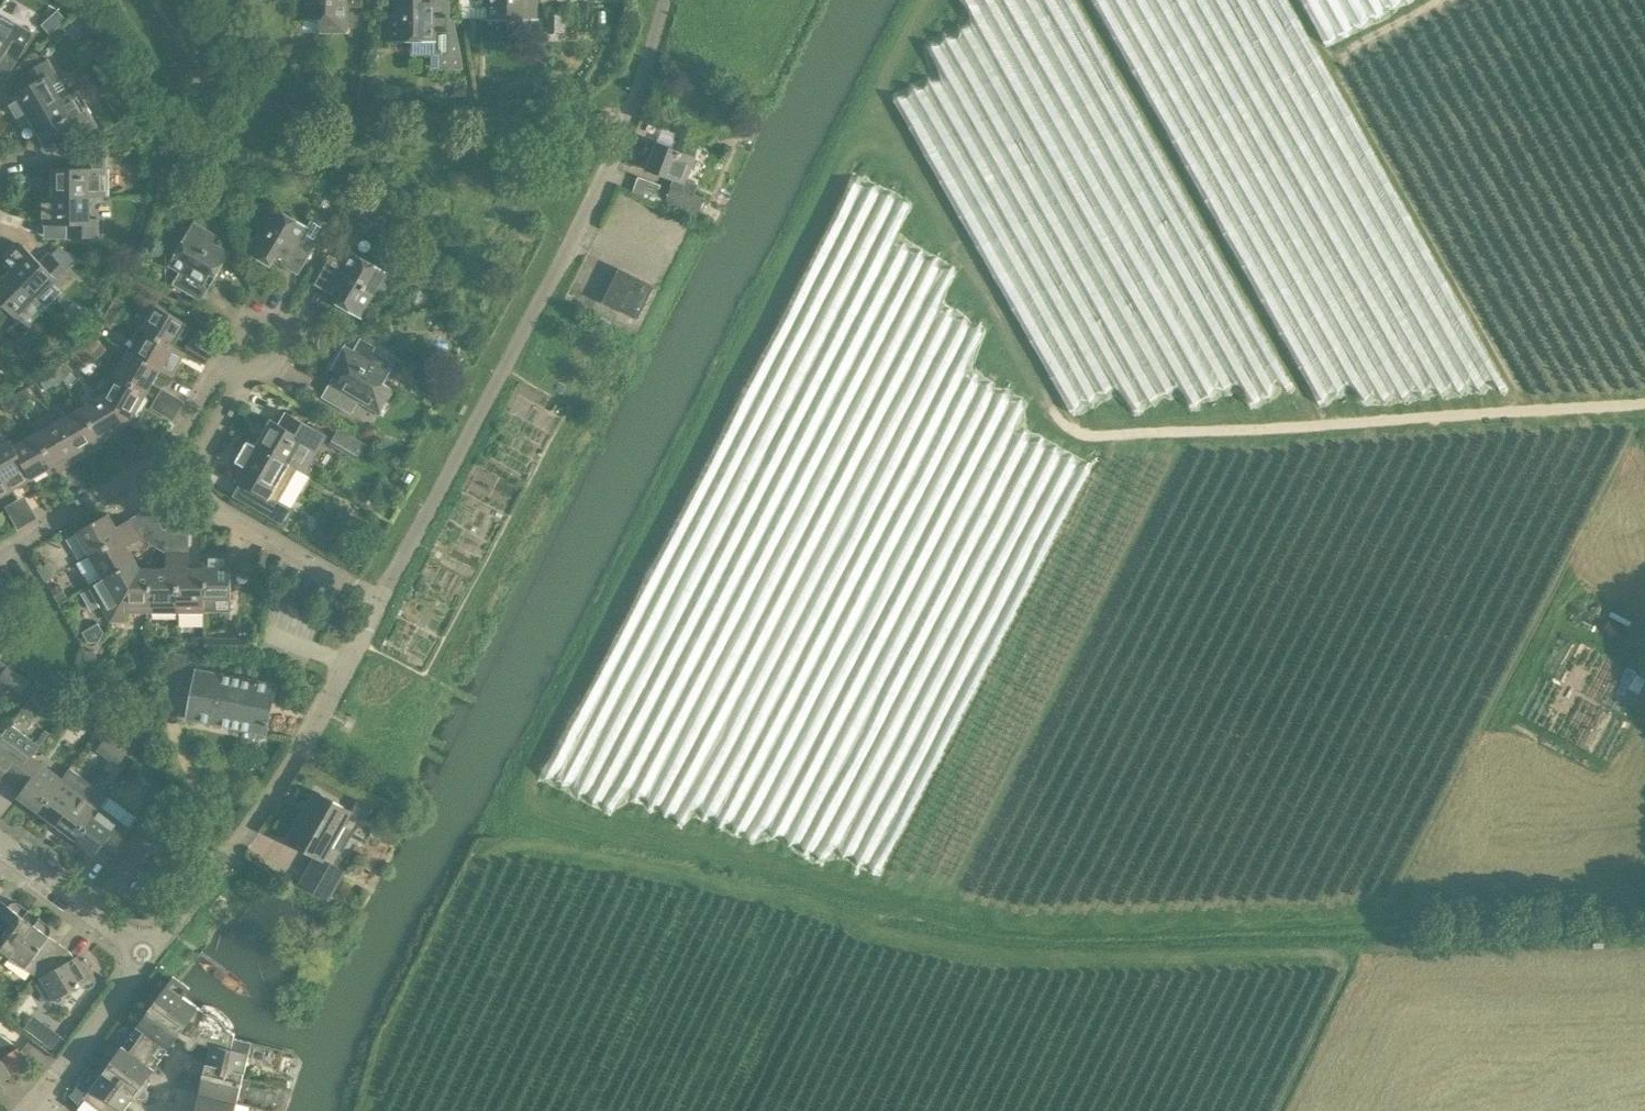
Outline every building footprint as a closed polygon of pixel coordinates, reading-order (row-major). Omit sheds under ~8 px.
[(297,19),(319,19),(319,32),(347,33),(347,6),(362,6),(362,0),(297,0),(297,19)] [(438,54),(438,69),(463,69),(457,40),(455,40),(449,40),(449,0),(432,0),(421,0),(394,0),(394,14),(385,14),(385,41),(433,41),(433,54),(438,54)] [(525,19),(537,19),(537,0),(460,0),(464,19),(487,18),(487,19),(506,19),(506,30),(525,30),(525,19)] [(57,9),(41,24),(49,34),(66,18),(57,9)] [(5,53),(17,60),(34,31),(0,12),(0,63),(5,53)] [(549,32),(564,32),(564,14),(549,13),(549,32)] [(69,95),(48,58),(20,74),(27,87),(7,98),(10,103),(7,105),(16,122),(20,120),(21,122),(29,118),(69,95)] [(99,126),(88,108),(78,90),(69,95),(29,118),(43,142),(63,131),(70,143),(99,126)] [(101,139),(121,135),(115,123),(98,132),(101,139)] [(693,158),(655,143),(646,167),(674,178),(665,201),(675,205),(672,211),(692,219),(701,198),(692,194),(696,186),(684,181),(693,158)] [(53,196),(91,197),(109,196),(109,174),(109,154),(76,154),(76,168),(53,168),(53,196)] [(652,201),(659,184),(637,176),(631,192),(652,201)] [(91,197),(53,196),(44,196),(44,225),(67,225),(67,238),(100,238),(100,218),(91,218),(91,197)] [(314,213),(307,225),(266,202),(252,225),(260,230),(247,252),(271,266),(277,255),(288,261),(284,267),(298,275),(329,222),(314,213)] [(217,235),(194,221),(169,265),(180,271),(173,285),(201,302),(210,287),(204,284),(210,274),(216,277),(230,253),(213,243),(217,235)] [(10,272),(43,304),(46,308),(62,292),(58,288),(73,274),(49,251),(39,261),(23,245),(3,265),(10,272)] [(394,276),(351,251),(344,262),(331,255),(314,284),(329,292),(332,286),(342,292),(335,303),(360,317),(373,295),(380,299),(394,276)] [(425,262),(424,273),(435,274),(436,263),(425,262)] [(618,268),(602,301),(637,319),(654,286),(618,268)] [(10,272),(0,281),(0,301),(6,308),(0,314),(0,321),(19,340),(33,326),(27,320),(43,304),(10,272)] [(109,308),(118,314),(126,300),(117,295),(109,308)] [(189,328),(185,326),(187,323),(155,304),(141,328),(147,331),(173,346),(179,337),(183,339),(189,328)] [(118,314),(109,308),(101,322),(111,327),(118,314)] [(147,331),(134,354),(160,369),(171,376),(184,353),(183,352),(183,351),(173,346),(147,331)] [(81,346),(89,354),(101,343),(94,334),(81,346)] [(343,344),(329,368),(341,375),(335,385),(330,383),(322,397),(351,414),(359,401),(382,413),(395,390),(384,384),(395,364),(371,350),(367,358),(343,344)] [(89,354),(81,346),(71,355),(79,363),(89,354)] [(147,392),(160,369),(134,354),(128,351),(115,374),(147,392)] [(52,372),(61,380),(73,369),(65,361),(55,370),(52,372)] [(61,380),(52,372),(40,379),(46,389),(61,380)] [(102,395),(131,421),(133,418),(137,418),(144,407),(141,403),(147,392),(115,374),(102,395)] [(14,393),(19,404),(33,396),(28,386),(14,393)] [(174,420),(186,399),(163,386),(151,407),(174,420)] [(19,404),(14,393),(1,401),(6,411),(19,404)] [(131,421),(102,395),(82,407),(100,439),(101,439),(120,428),(131,421)] [(82,407),(59,420),(59,421),(81,457),(104,444),(101,439),(100,439),(82,407)] [(58,471),(81,457),(59,421),(53,411),(30,425),(36,434),(54,465),(58,471)] [(291,462),(290,463),(305,472),(327,436),(287,412),(279,424),(272,419),(257,443),(257,444),(291,462)] [(353,437),(338,428),(331,440),(347,449),(353,437)] [(32,478),(54,465),(36,434),(14,447),(13,447),(32,478)] [(279,481),(290,463),(291,462),(257,444),(257,443),(250,439),(235,463),(255,475),(248,486),(252,488),(244,502),(293,530),(301,516),(270,496),(279,481)] [(32,478),(13,447),(14,447),(10,441),(0,447),(0,475),(9,491),(32,478)] [(9,491),(0,475),(0,497),(9,491)] [(27,495),(8,506),(20,526),(38,515),(27,495)] [(77,532),(91,555),(137,527),(132,518),(117,527),(109,513),(77,532)] [(143,537),(137,527),(91,555),(104,577),(136,558),(128,546),(143,537)] [(167,568),(152,568),(151,612),(178,612),(178,605),(178,551),(167,551),(167,568)] [(189,551),(178,551),(178,605),(178,612),(204,612),(204,605),(204,568),(189,568),(189,551)] [(215,602),(215,598),(231,598),(231,555),(204,555),(204,568),(204,605),(211,605),(215,602)] [(111,621),(141,568),(136,558),(104,577),(89,585),(104,609),(111,621)] [(141,568),(111,621),(125,621),(125,612),(151,612),(152,568),(142,568),(141,568)] [(88,641),(98,641),(104,632),(98,622),(82,631),(88,641)] [(205,637),(205,648),(216,648),(231,648),(231,638),(205,637)] [(19,673),(8,665),(0,675),(0,676),(11,684),(19,673)] [(186,718),(219,724),(267,733),(276,684),(195,669),(186,718)] [(28,680),(19,673),(11,684),(20,691),(28,680)] [(15,780),(33,756),(40,746),(10,724),(3,734),(4,735),(0,740),(0,780),(5,773),(15,780)] [(107,757),(116,745),(105,737),(96,749),(107,757)] [(116,745),(107,757),(117,764),(126,753),(116,745)] [(17,796),(37,811),(62,778),(33,756),(15,780),(24,787),(17,796)] [(62,778),(37,811),(57,825),(89,781),(70,767),(62,778)] [(57,825),(76,839),(108,795),(89,781),(57,825)] [(317,791),(289,840),(316,856),(301,885),(329,899),(343,872),(322,859),(351,811),(317,791)] [(111,851),(136,816),(108,795),(76,839),(96,854),(103,845),(111,851)] [(4,951),(28,919),(23,915),(28,909),(16,900),(13,900),(9,901),(6,904),(0,900),(0,957),(4,951)] [(4,951),(35,974),(58,942),(47,935),(49,931),(49,927),(49,924),(37,916),(32,922),(28,919),(4,951)] [(69,950),(58,942),(35,974),(40,977),(53,999),(79,984),(83,987),(88,987),(93,985),(95,981),(95,975),(84,957),(76,961),(69,950)] [(178,978),(173,975),(77,1106),(84,1110),(123,1110),(124,1110),(127,1106),(139,1089),(151,1073),(169,1048),(170,1047),(183,1028),(199,1006),(184,995),(189,986),(178,978)] [(201,1041),(210,1044),(231,1049),(234,1037),(235,1033),(228,1028),(225,1023),(220,1017),(215,1014),(209,1011),(204,1011),(199,1006),(183,1028),(200,1041),(201,1041)] [(49,1024),(38,1037),(53,1048),(64,1035),(49,1024)] [(14,1045),(0,1034),(0,1054),(14,1045)] [(210,1044),(204,1068),(243,1077),(252,1041),(234,1037),(231,1049),(210,1044)] [(12,1073),(17,1070),(27,1064),(16,1047),(2,1056),(12,1073)] [(0,1058),(0,1081),(10,1075),(0,1058)] [(204,1068),(199,1092),(237,1102),(243,1077),(204,1068)] [(194,1110),(235,1110),(237,1102),(199,1092),(194,1110)]
